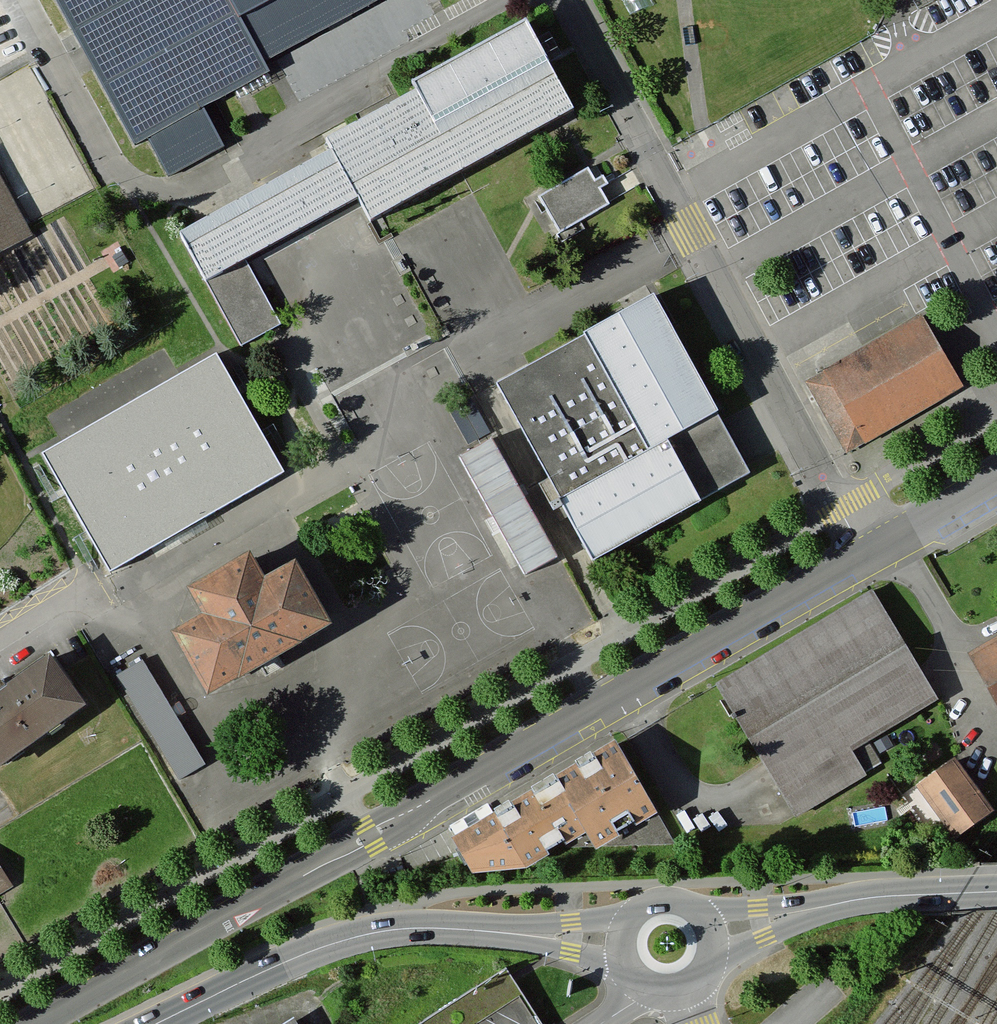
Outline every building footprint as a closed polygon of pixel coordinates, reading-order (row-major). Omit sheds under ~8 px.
[(140,147),(276,74),(272,63),(387,0),(56,0),(140,147)] [(574,113),(526,33),(328,140),(335,154),(185,234),(244,345),(268,332),(288,322),(254,259),(368,199),(381,224),(574,113)] [(614,201),(595,168),(544,197),(563,230),(614,201)] [(32,238),(0,177),(0,254),(32,238)] [(489,386),(588,558),(746,470),(650,295),(489,386)] [(923,321),(804,386),(826,425),(843,457),(962,391),(923,321)] [(214,358),(42,453),(106,568),(278,472),(214,358)] [(453,449),(519,572),(553,554),(487,431),(453,449)] [(249,569),(184,605),(197,628),(173,641),(207,700),(328,633),(294,573),(261,591),(249,569)] [(870,587),(712,678),(792,815),(868,771),(849,739),(931,691),(870,587)] [(965,648),(996,703),(996,630),(965,648)] [(118,667),(170,777),(200,763),(148,653),(118,667)] [(52,659),(0,698),(0,764),(84,703),(52,659)] [(622,746),(465,841),(481,867),(540,862),(599,826),(606,838),(672,828),(622,746)] [(992,807),(952,756),(916,784),(956,835),(992,807)] [(15,885),(0,860),(0,894),(15,885)] [(510,971),(426,1023),(546,1023),(515,978),(510,971)]
